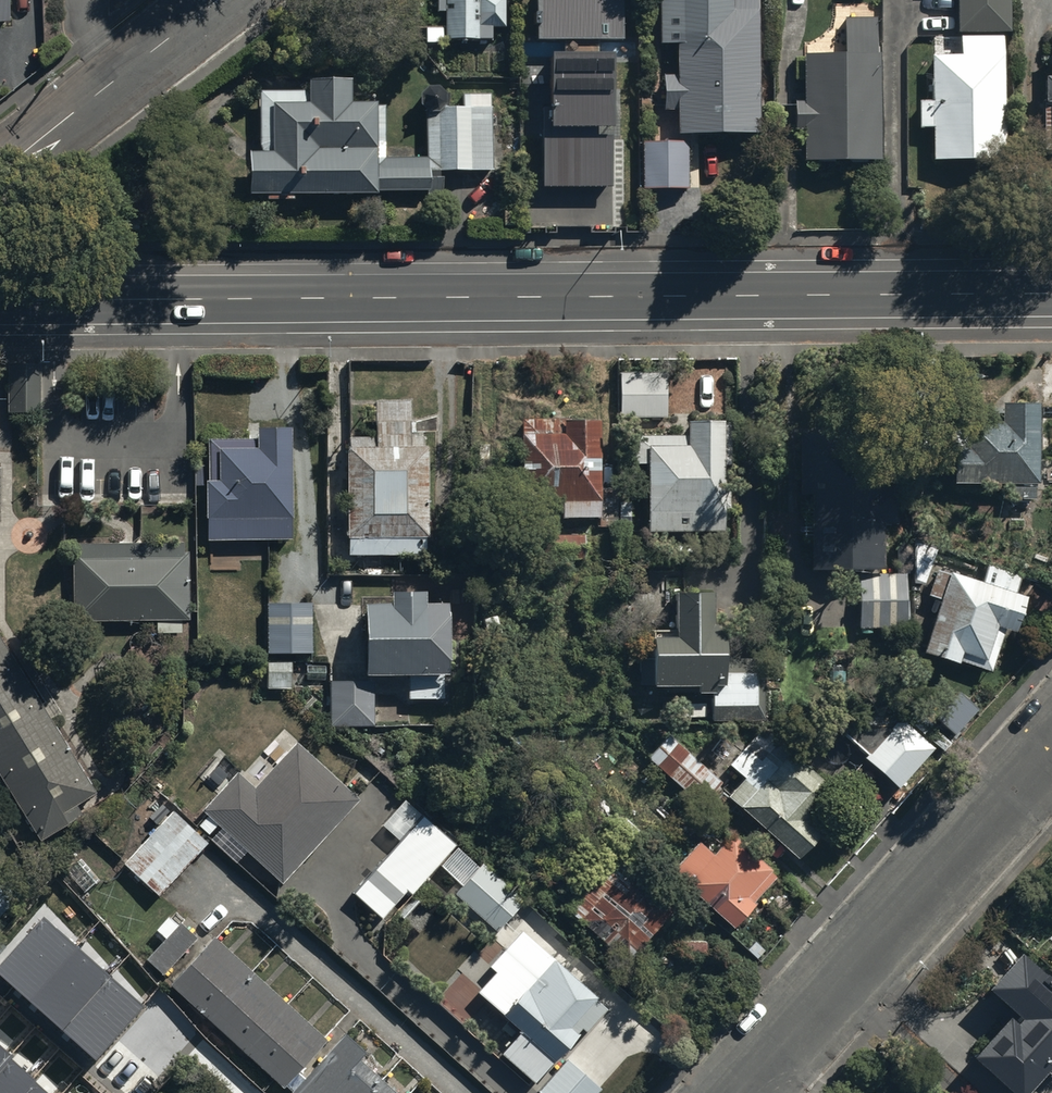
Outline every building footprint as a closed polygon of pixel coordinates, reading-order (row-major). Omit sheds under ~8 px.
[(11,22),(10,0),(0,0),(0,23),(11,22)] [(438,12),(445,12),(445,43),(493,43),(493,30),(505,29),(505,0),(438,0),(438,12)] [(622,0),(532,0),(533,37),(622,36),(622,0)] [(758,0),(659,0),(659,49),(675,48),(675,78),(664,78),(664,114),(678,114),(678,136),(758,136),(758,0)] [(954,35),(1008,34),(1007,0),(954,0),(954,35)] [(844,22),(844,59),(802,58),(803,104),(795,104),(795,130),(802,130),(802,164),(879,163),(878,57),(875,57),(874,21),(844,22)] [(1051,35),(1051,51),(1048,51),(1048,82),(1039,82),(1040,156),(1051,156),(1051,35)] [(1001,162),(999,38),(958,39),(958,59),(928,59),(929,104),(917,104),(917,131),(930,131),(931,163),(1001,162)] [(609,183),(610,50),(544,49),(542,182),(609,183)] [(384,162),(384,108),(350,108),(350,85),(306,85),(306,94),(259,95),(260,157),(248,157),(249,201),(376,199),(376,194),(442,193),(442,174),(492,173),(492,156),(498,156),(498,146),(490,146),(490,94),(463,95),(463,107),(445,108),(445,96),(439,89),(424,90),(419,98),(419,109),(426,116),(427,161),(384,162)] [(686,144),(643,145),(644,192),(687,191),(686,144)] [(6,374),(7,423),(28,423),(27,374),(6,374)] [(622,424),(667,424),(667,376),(622,376),(622,424)] [(424,545),(423,455),(407,455),(406,409),(371,409),(371,456),(341,456),(342,546),(346,546),(347,561),(420,560),(420,545),(424,545)] [(1002,514),(1031,513),(1030,409),(997,409),(997,422),(948,423),(949,495),(1002,494),(1002,514)] [(1043,414),(1042,450),(1051,450),(1051,415),(1043,414)] [(209,441),(210,540),(294,539),(292,427),(258,428),(258,440),(209,441)] [(563,524),(600,524),(599,428),(563,428),(563,441),(521,441),(522,509),(563,508),(563,524)] [(653,541),(722,540),(721,430),(690,430),(690,445),(638,446),(638,471),(652,471),(653,541)] [(877,436),(792,437),(793,481),(798,481),(798,504),(810,504),(811,583),(879,582),(877,436)] [(543,568),(586,568),(586,543),(543,544),(543,568)] [(72,560),(72,623),(189,623),(188,555),(184,555),(184,546),(75,546),(75,560),(72,560)] [(976,592),(923,575),(914,603),(935,610),(919,661),(955,672),(958,662),(981,670),(992,636),(1011,642),(1022,606),(1013,603),(1017,591),(979,580),(976,592)] [(697,695),(697,704),(712,703),(713,733),(764,732),(763,670),(724,670),(724,645),(710,645),(710,602),(678,602),(678,645),(653,645),(653,695),(697,695)] [(311,607),(267,605),(266,655),(310,656),(311,607)] [(360,684),(443,683),(443,613),(359,614),(360,684)] [(39,850),(81,825),(75,815),(92,805),(0,650),(0,786),(39,850)] [(286,668),(263,668),(263,696),(286,696),(286,668)] [(328,693),(328,732),(372,732),(372,693),(328,693)] [(956,695),(934,721),(954,738),(976,712),(956,695)] [(895,721),(862,760),(899,790),(931,751),(895,721)] [(728,807),(798,869),(820,845),(810,836),(836,808),(763,743),(732,778),(745,789),(728,807)] [(719,792),(669,746),(648,769),(699,814),(719,792)] [(199,824),(275,892),(353,807),(291,751),(250,796),(235,784),(199,824)] [(422,823),(351,901),(380,927),(405,901),(410,906),(457,855),(422,823)] [(131,876),(158,900),(201,852),(174,828),(131,876)] [(674,883),(734,937),(736,939),(757,917),(753,913),(776,888),(730,846),(713,865),(701,854),(674,883)] [(570,919),(628,971),(674,920),(617,868),(570,919)] [(519,909),(482,875),(456,903),(494,937),(519,909)] [(10,913),(0,904),(0,924),(10,913)] [(0,969),(0,973),(96,1060),(143,1007),(45,919),(0,969)] [(146,968),(160,980),(195,942),(181,929),(146,968)] [(500,1061),(533,1091),(602,1014),(521,941),(473,994),(521,1038),(500,1061)] [(276,1092),(282,1092),(323,1048),(210,946),(166,994),(276,1092)] [(1012,962),(982,996),(1007,1019),(967,1064),(999,1092),(1027,1092),(1039,1079),(1042,1082),(1051,1071),(1051,997),(1012,962)] [(0,1049),(0,1092),(47,1092),(0,1049)] [(336,1049),(296,1092),(385,1092),(336,1049)] [(538,1092),(597,1092),(598,1091),(567,1062),(538,1092)]
